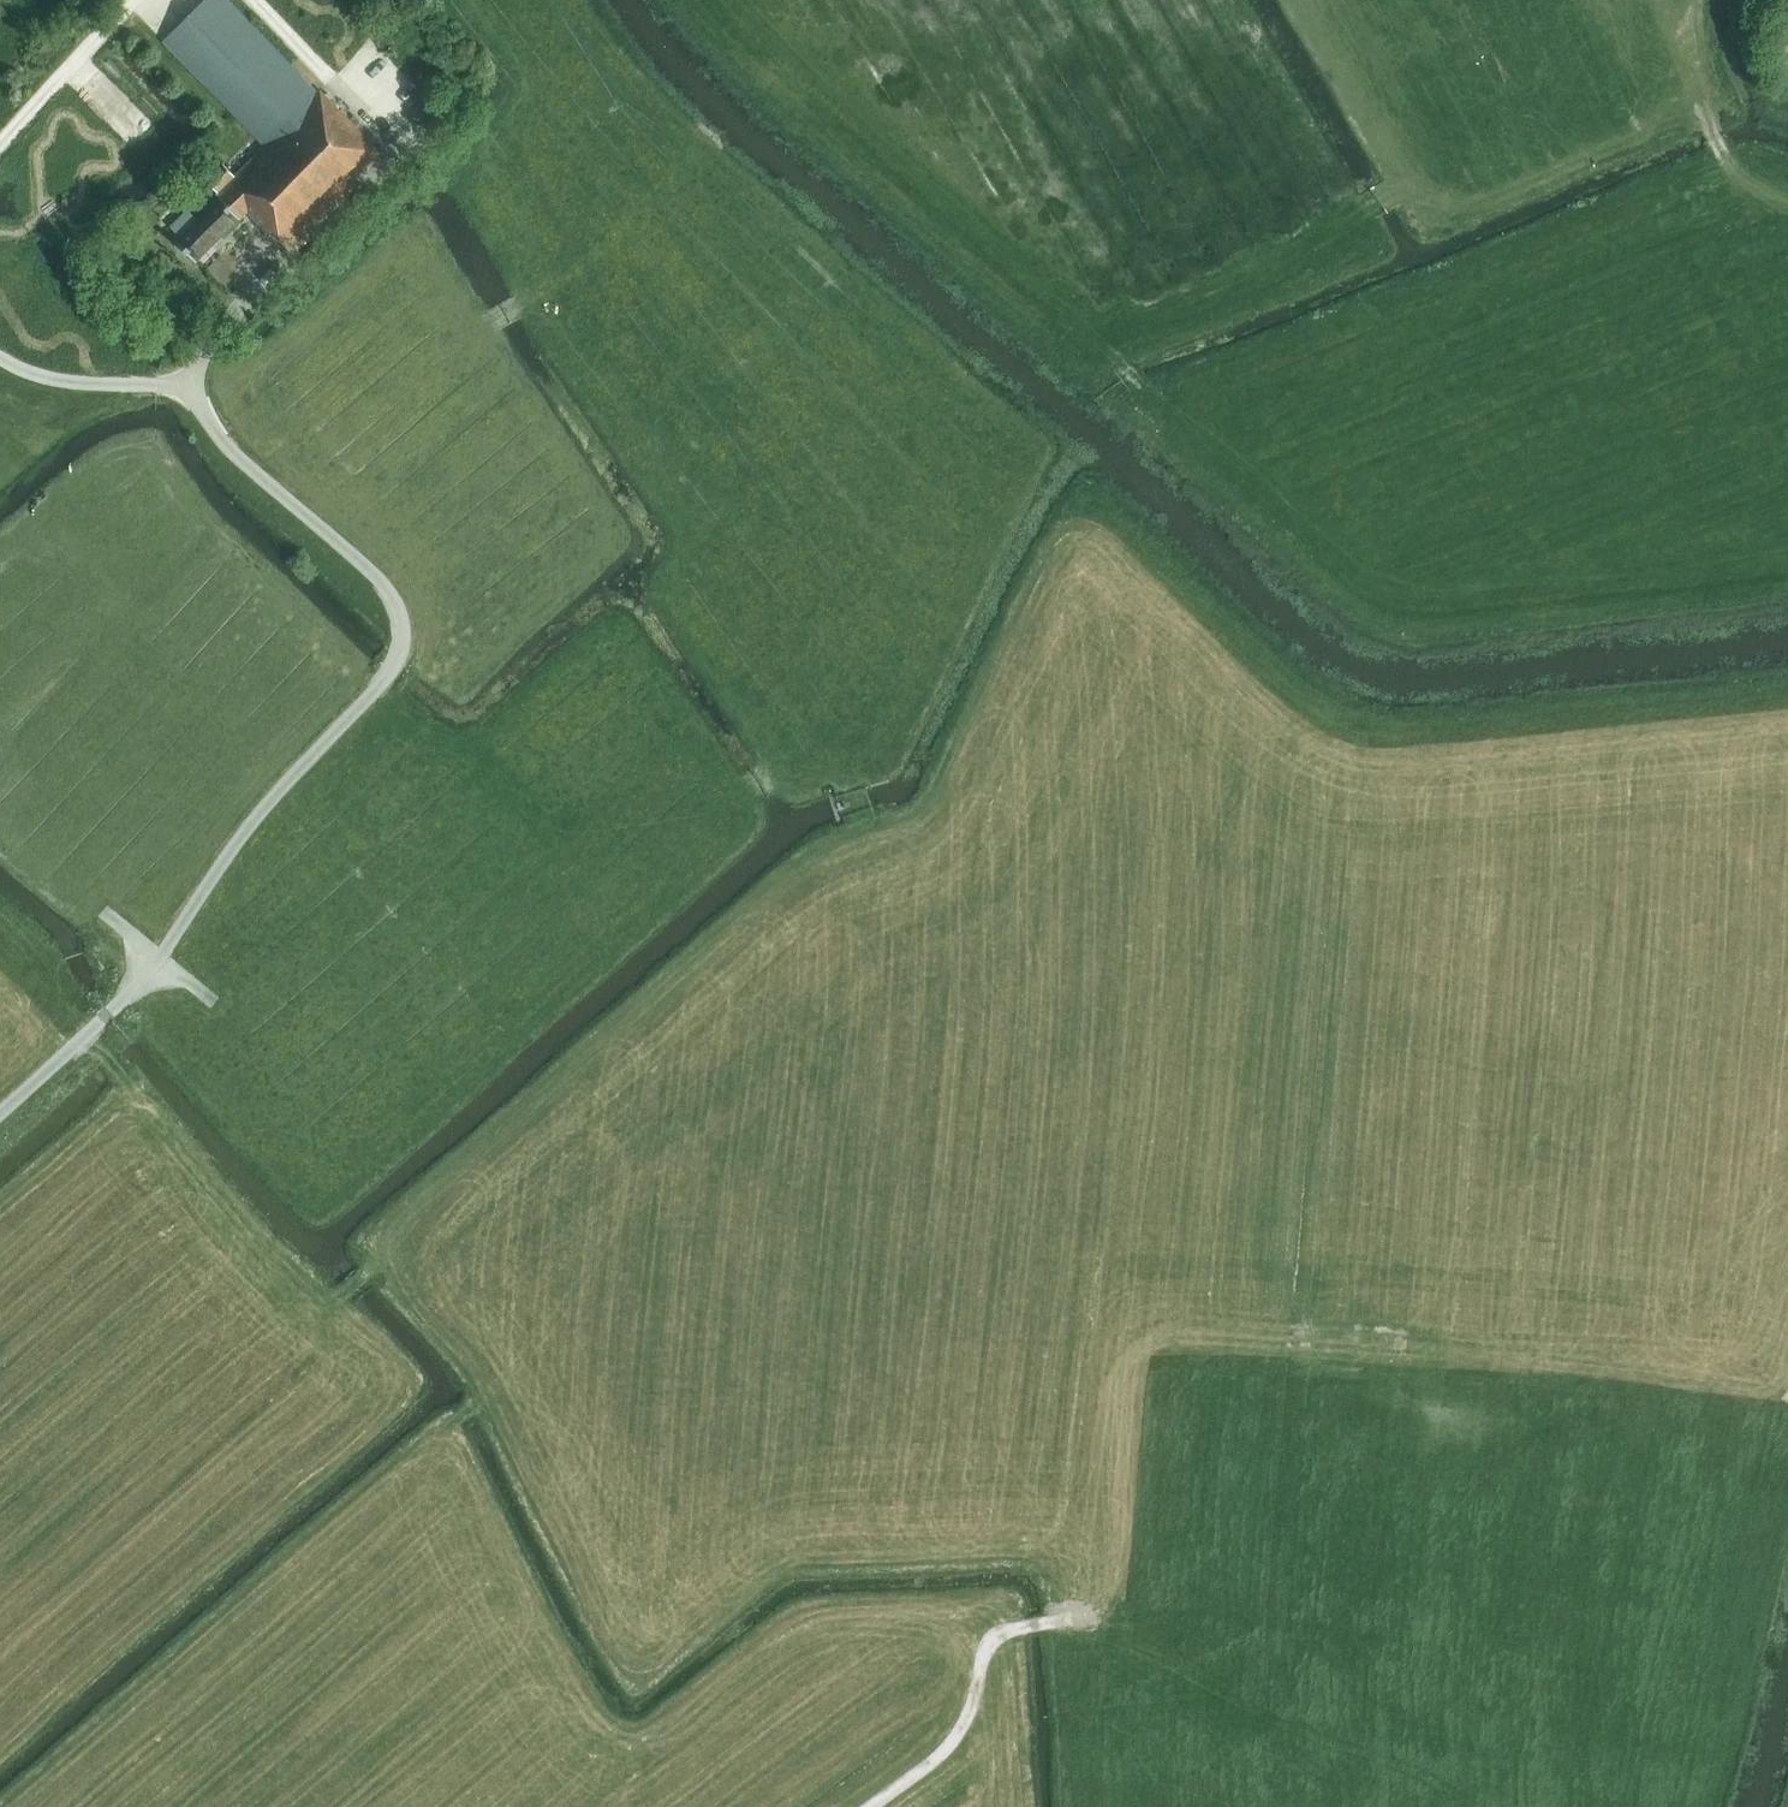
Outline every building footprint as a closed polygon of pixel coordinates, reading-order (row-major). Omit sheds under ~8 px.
[(382,150),(322,90),(319,92),(228,0),(177,0),(150,27),(264,146),(234,175),(221,162),(204,179),(216,190),(214,192),(218,197),(198,219),(188,210),(171,228),(181,237),(178,241),(197,261),(248,210),(268,232),(272,229),(293,252),(363,179),(358,174),(382,150)] [(289,0),(235,0),(265,27),(289,0)]
